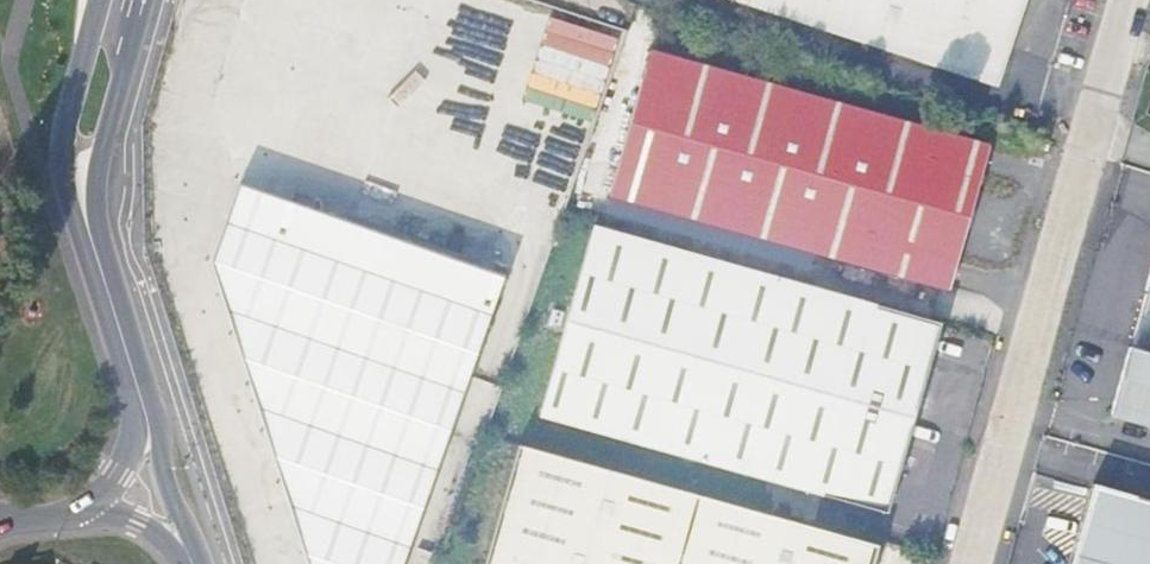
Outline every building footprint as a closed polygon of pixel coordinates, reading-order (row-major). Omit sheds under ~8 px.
[(1025,0),(717,0),(999,83),(1025,0)] [(950,291),(990,146),(649,55),(610,198),(950,291)] [(502,279),(237,187),(209,266),(304,563),(401,563),(502,279)] [(888,514),(940,327),(594,230),(541,418),(888,514)] [(1146,353),(1128,348),(1109,416),(1149,428),(1149,341),(1146,353)] [(875,548),(516,449),(483,563),(870,563),(875,548)] [(1088,484),(1065,563),(1149,563),(1149,501),(1088,484)]
